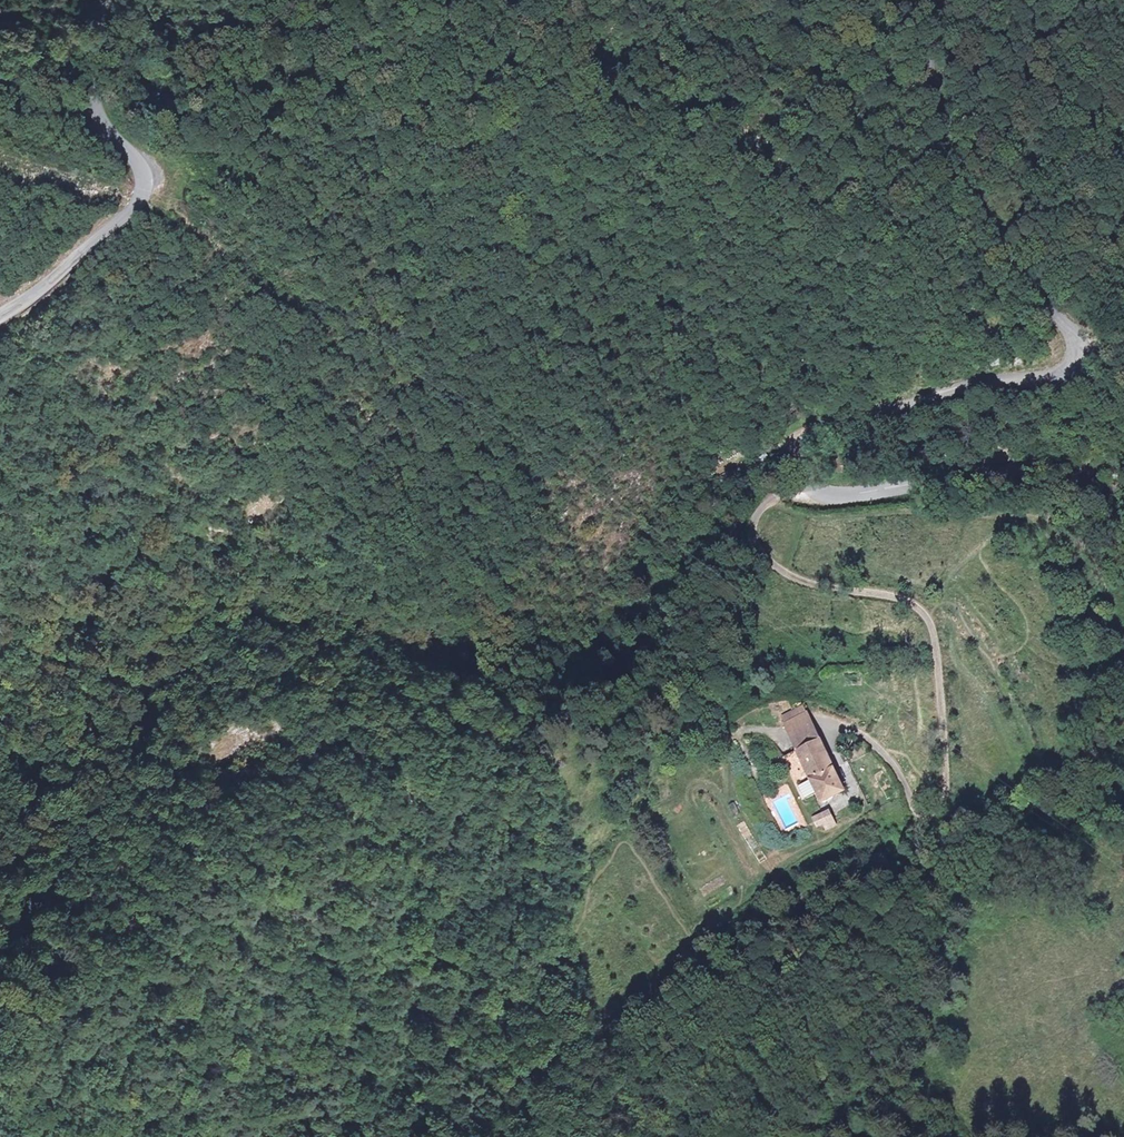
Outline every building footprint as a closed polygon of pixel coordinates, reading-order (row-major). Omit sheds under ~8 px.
[(1006,660),(1016,678),(1024,673),(1014,655),(1006,660)] [(817,720),(794,728),(823,796),(845,786),(819,726),(817,720)] [(784,756),(790,780),(801,777),(794,753),(784,756)] [(835,823),(827,807),(813,812),(816,820),(820,819),(824,827),(835,823)]
